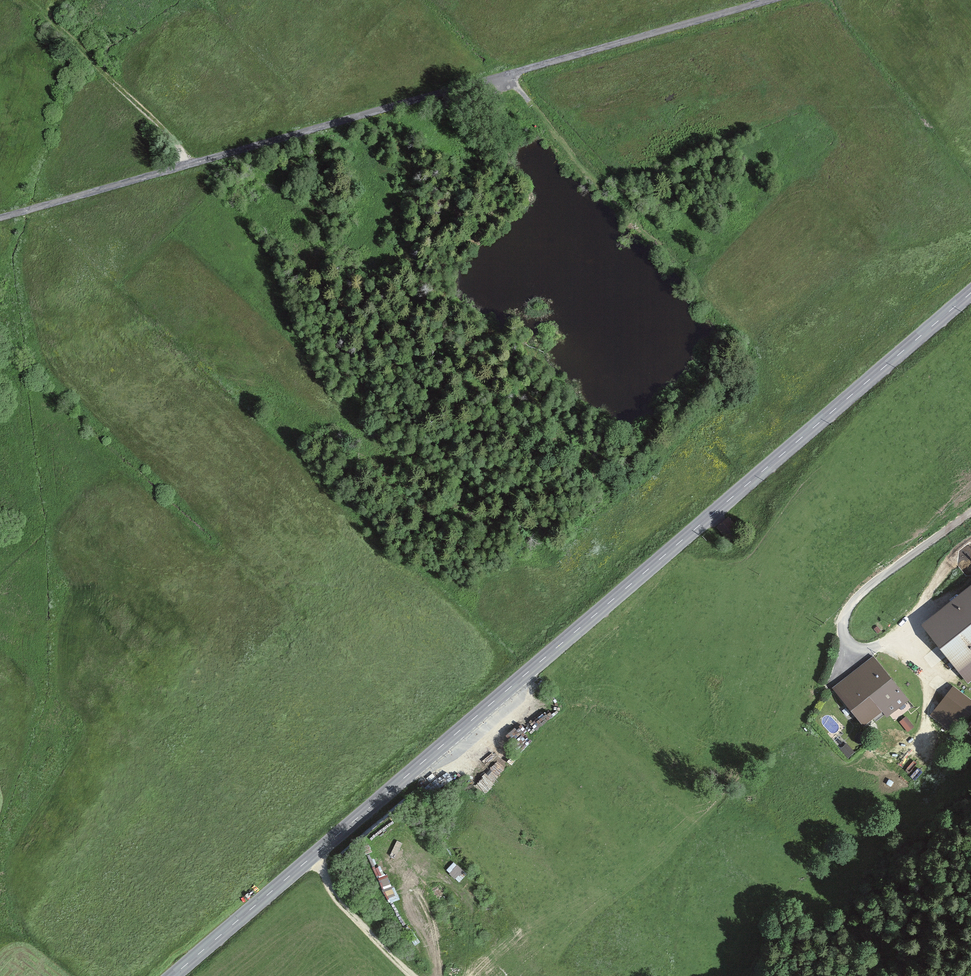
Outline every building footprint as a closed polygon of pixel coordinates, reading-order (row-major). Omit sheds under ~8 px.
[(98,297),(107,288),(100,281),(91,289),(98,297)] [(728,539),(737,530),(726,520),(718,530),(728,539)] [(970,681),(970,585),(922,625),(969,683),(970,681)] [(907,702),(870,655),(826,689),(859,731),(880,714),(884,719),(907,702)] [(970,720),(970,700),(953,687),(930,716),(958,737),(970,720)] [(897,724),(905,733),(913,725),(905,716),(897,724)] [(833,750),(842,759),(849,751),(840,742),(833,750)] [(466,780),(473,789),(489,778),(482,769),(466,780)]
